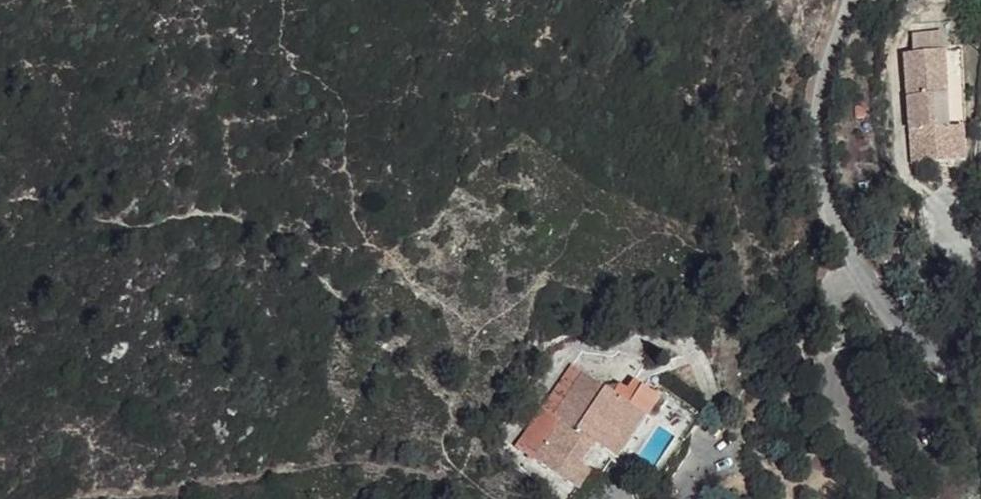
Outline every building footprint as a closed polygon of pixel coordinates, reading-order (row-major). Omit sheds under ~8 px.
[(899,46),(922,162),(976,153),(967,110),(955,112),(940,38),(899,46)] [(598,468),(648,383),(621,368),(617,377),(607,373),(599,383),(558,359),(508,446),(572,481),(586,461),(598,468)]
